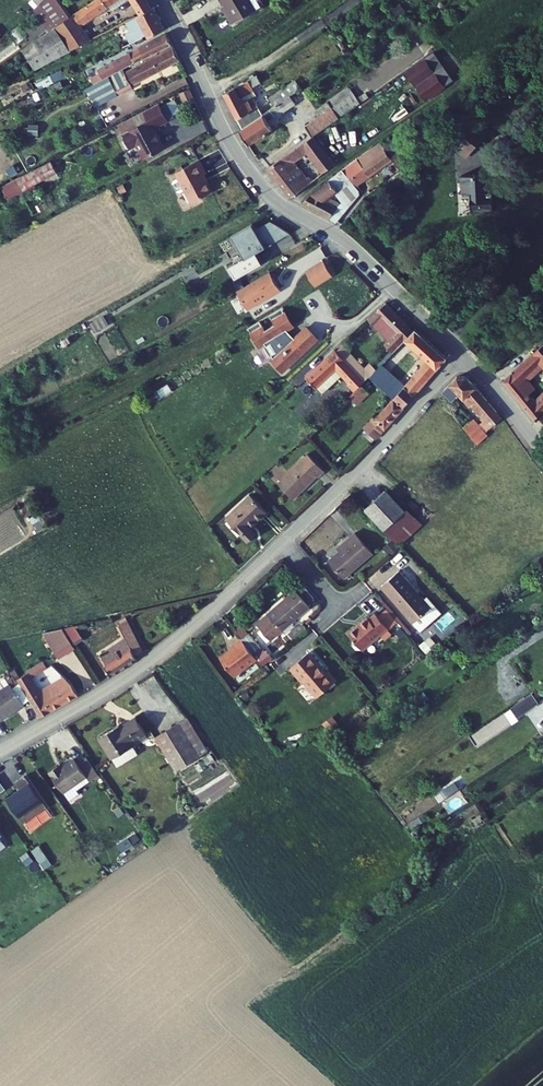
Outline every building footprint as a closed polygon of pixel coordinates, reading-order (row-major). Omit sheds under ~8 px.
[(26,3),(34,11),(45,0),(29,0),(26,3)] [(55,0),(45,0),(34,11),(32,14),(47,35),(68,19),(69,19),(55,0)] [(69,19),(68,19),(75,30),(118,0),(94,0),(69,19)] [(135,13),(146,7),(147,6),(143,0),(128,0),(135,13)] [(231,21),(251,8),(245,0),(217,0),(219,3),(231,21)] [(215,6),(226,23),(231,21),(219,3),(215,6)] [(158,29),(146,7),(135,13),(118,24),(124,33),(119,35),(125,45),(138,38),(143,37),(158,29)] [(75,30),(68,19),(47,35),(19,55),(32,74),(67,55),(84,44),(75,30)] [(117,72),(166,44),(162,32),(110,61),(113,65),(117,72)] [(172,59),(166,44),(117,72),(100,81),(110,98),(134,84),(133,81),(172,59)] [(447,81),(429,54),(402,72),(420,99),(447,81)] [(117,72),(113,65),(89,79),(93,85),(100,81),(117,72)] [(37,93),(62,80),(57,73),(34,86),(37,93)] [(216,90),(235,125),(255,113),(254,112),(256,110),(244,89),(248,87),(241,77),(216,90)] [(110,98),(100,81),(93,85),(77,94),(86,111),(110,98)] [(182,86),(173,91),(178,100),(187,96),(182,86)] [(298,123),(305,135),(312,130),(319,126),(333,116),(353,103),(342,86),(320,101),(323,106),(298,123)] [(265,97),(268,102),(270,101),(278,96),(274,90),(265,97)] [(283,92),(278,96),(270,101),(272,105),(266,109),(268,112),(288,99),(283,92)] [(232,127),(242,141),(265,127),(262,123),(261,121),(268,116),(266,114),(268,112),(266,109),(272,105),(270,101),(268,102),(256,110),(254,112),(255,113),(235,125),(232,127)] [(130,143),(138,157),(159,145),(149,127),(161,120),(153,103),(138,111),(143,120),(117,135),(124,147),(130,143)] [(143,120),(138,111),(112,125),(117,135),(143,120)] [(463,119),(445,140),(462,154),(480,134),(463,119)] [(305,135),(317,153),(323,150),(317,140),(318,139),(312,130),(305,135)] [(317,153),(305,135),(258,165),(280,195),(282,196),(294,187),(302,182),(288,160),(301,151),(307,161),(314,173),(325,165),(317,153)] [(385,140),(376,146),(393,167),(401,161),(385,140)] [(387,166),(391,171),(394,169),(393,167),(376,146),(374,143),(364,150),(375,166),(384,159),(388,165),(387,166)] [(340,166),(334,169),(341,179),(345,185),(375,166),(364,150),(340,166)] [(203,172),(195,159),(172,172),(175,177),(170,180),(169,184),(173,191),(177,192),(182,190),(188,200),(198,194),(199,196),(209,190),(200,174),(203,172)] [(14,160),(5,164),(10,175),(19,170),(14,160)] [(47,163),(0,189),(0,191),(6,202),(53,175),(47,163)] [(308,186),(293,203),(326,222),(350,193),(345,185),(341,179),(334,169),(308,186)] [(391,171),(376,182),(381,189),(399,177),(394,169),(391,171)] [(478,173),(454,173),(454,191),(463,191),(463,210),(485,210),(485,197),(478,197),(478,173)] [(270,222),(266,219),(251,228),(262,246),(276,237),(268,224),(270,222)] [(268,224),(276,237),(286,231),(270,222),(268,224)] [(251,228),(248,223),(228,236),(242,259),(262,246),(251,228)] [(312,286),(329,275),(320,260),(303,271),(312,286)] [(277,289),(266,271),(234,292),(245,309),(277,289)] [(382,302),(364,317),(369,323),(376,317),(377,318),(378,317),(390,330),(377,341),(385,350),(399,338),(408,330),(382,302)] [(280,308),(279,307),(267,314),(272,322),(263,328),(258,319),(247,326),(248,328),(257,342),(262,339),(270,352),(268,354),(277,365),(311,337),(301,325),(288,337),(282,328),(288,324),(279,309),(280,308)] [(107,328),(102,320),(92,325),(97,334),(107,328)] [(442,358),(411,328),(408,330),(399,338),(421,358),(398,383),(409,394),(442,358)] [(538,339),(495,376),(528,417),(542,402),(542,385),(529,399),(522,391),(528,385),(520,376),(537,362),(542,369),(542,344),(538,339)] [(332,348),(341,359),(347,354),(337,343),(332,348)] [(355,380),(358,377),(341,359),(332,348),(330,346),(298,372),(312,388),(312,390),(314,390),(315,388),(334,372),(341,380),(340,381),(346,389),(355,380)] [(358,377),(365,371),(370,367),(363,360),(358,365),(347,354),(341,359),(358,377)] [(365,371),(387,395),(398,383),(377,361),(370,367),(365,371)] [(439,389),(442,392),(448,399),(456,392),(458,395),(457,396),(466,405),(470,401),(481,413),(478,416),(480,419),(478,421),(484,428),(498,416),(473,386),(461,374),(454,374),(439,389)] [(346,389),(343,391),(350,399),(362,388),(355,380),(346,389)] [(359,419),(371,432),(378,424),(380,424),(409,394),(398,383),(387,395),(369,414),(367,412),(359,419)] [(442,392),(435,398),(445,409),(452,403),(448,399),(442,392)] [(472,417),(461,426),(475,442),(485,433),(472,417)] [(306,451),(276,478),(291,494),(315,472),(316,474),(322,468),(306,451)] [(379,486),(359,504),(365,511),(385,492),(379,486)] [(250,491),(224,514),(246,539),(254,531),(248,525),(266,510),(250,491)] [(389,537),(393,541),(412,522),(385,492),(365,511),(389,537)] [(322,556),(336,574),(366,549),(348,528),(335,539),(339,543),(332,548),(322,556)] [(393,541),(389,537),(381,544),(387,550),(395,543),(393,541)] [(329,544),(332,548),(339,543),(335,539),(329,544)] [(374,583),(405,620),(422,605),(416,597),(392,569),(374,583)] [(287,583),(249,617),(263,633),(301,599),(287,583)] [(419,594),(416,597),(422,605),(405,620),(412,628),(433,610),(419,594)] [(138,645),(118,615),(111,620),(121,635),(96,650),(107,668),(132,653),(130,650),(138,645)] [(355,650),(356,651),(382,630),(370,615),(363,621),(361,618),(342,634),(348,642),(347,643),(346,646),(351,651),(353,651),(355,650)] [(67,624),(54,628),(67,644),(77,636),(67,624)] [(54,628),(33,633),(51,656),(67,644),(54,628)] [(242,629),(235,635),(250,656),(254,661),(264,654),(259,647),(256,649),(242,629)] [(250,656),(235,635),(224,642),(226,645),(222,648),(222,647),(213,653),(227,672),(250,656)] [(294,677),(309,694),(327,678),(318,668),(315,671),(310,665),(312,664),(300,650),(281,665),(293,679),(294,677)] [(23,696),(35,713),(72,690),(65,680),(56,672),(32,687),(24,675),(39,664),(35,658),(22,667),(23,668),(9,678),(23,696)] [(4,671),(0,675),(0,712),(23,696),(9,678),(4,671)] [(533,690),(510,705),(517,715),(539,701),(533,690)] [(179,710),(149,729),(167,756),(197,736),(179,710)] [(486,720),(490,729),(512,721),(509,711),(486,720)] [(93,734),(107,754),(127,741),(124,737),(138,726),(127,712),(113,722),(104,728),(103,726),(93,734)] [(112,720),(103,726),(104,728),(113,722),(112,720)] [(89,768),(77,750),(68,756),(65,752),(53,761),(49,763),(47,760),(40,765),(54,785),(78,769),(80,774),(89,768)] [(93,773),(89,768),(80,774),(84,779),(93,773)] [(133,836),(118,844),(121,849),(136,842),(133,836)]
